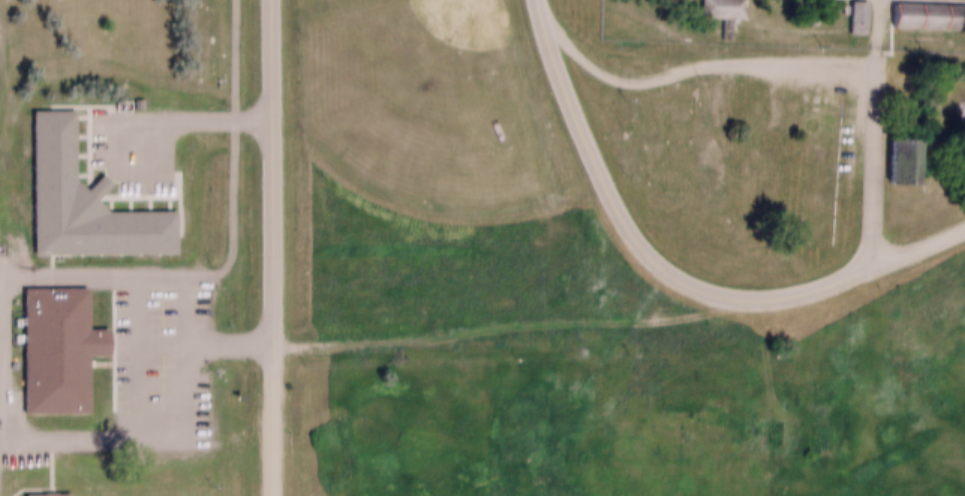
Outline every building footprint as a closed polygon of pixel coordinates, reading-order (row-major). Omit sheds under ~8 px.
[(599,28),(964,39),(964,0),(600,0),(599,28)] [(167,246),(26,246),(28,103),(67,103),(67,173),(77,184),(95,167),(105,176),(90,192),(102,203),(167,203),(167,246)] [(881,133),(910,134),(908,179),(879,178),(881,133)] [(18,404),(18,280),(80,280),(80,320),(100,320),(100,345),(81,345),(80,404),(18,404)]
